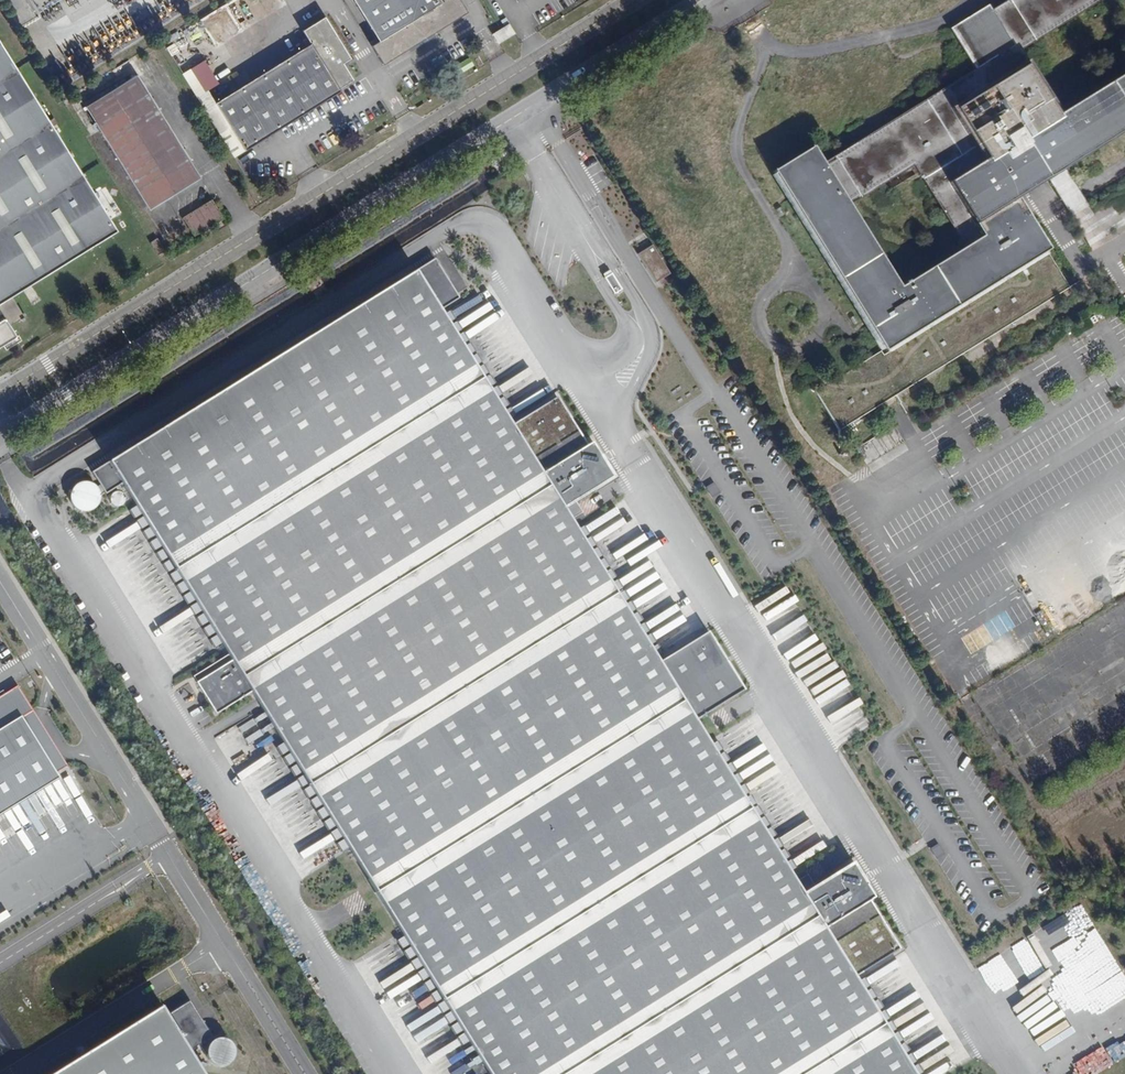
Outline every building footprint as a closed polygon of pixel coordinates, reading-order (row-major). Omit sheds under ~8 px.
[(205,27),(210,36),(268,0),(248,0),(205,27)] [(379,39),(372,44),(383,62),(467,11),(461,0),(355,0),(379,39)] [(868,357),(1041,262),(1007,200),(1049,177),(1088,247),(1108,236),(1100,222),(1095,225),(1062,167),(1124,132),(1124,0),(996,0),(946,27),(972,74),(820,158),(841,195),(831,200),(802,149),(765,170),(868,357)] [(352,57),(326,15),(303,29),(312,42),(215,102),(246,150),(342,91),(340,87),(354,78),(344,62),(352,57)] [(509,23),(501,28),(507,37),(514,33),(509,23)] [(499,42),(507,37),(501,28),(494,33),(499,42)] [(181,48),(177,40),(169,45),(174,52),(181,48)] [(4,318),(0,321),(0,347),(19,336),(12,324),(21,318),(23,321),(26,319),(24,315),(26,314),(25,311),(23,312),(11,294),(21,288),(30,283),(116,230),(53,128),(58,126),(54,120),(50,123),(0,42),(0,311),(4,318)] [(202,177),(139,75),(88,106),(149,208),(202,177)] [(224,217),(213,199),(184,216),(195,234),(224,217)] [(166,250),(158,237),(150,242),(158,255),(166,250)] [(671,274),(652,244),(637,255),(655,283),(671,274)] [(87,513),(91,511),(95,508),(97,505),(99,501),(99,496),(98,492),(96,489),(100,487),(102,490),(112,484),(114,486),(113,488),(112,488),(109,489),(108,491),(107,494),(106,497),(107,499),(109,501),(111,503),(114,503),(117,503),(119,501),(121,499),(122,497),(122,494),(121,492),(119,489),(118,489),(119,486),(116,482),(119,480),(228,655),(231,660),(196,682),(216,713),(251,692),(488,1073),(915,1073),(854,976),(898,949),(868,900),(873,897),(864,882),(861,884),(858,879),(860,877),(852,863),(813,887),(802,894),(796,883),(695,720),(744,690),(707,631),(658,662),(570,519),(562,507),(574,500),(612,477),(591,443),(587,445),(556,397),(510,424),(440,311),(459,298),(435,259),(108,462),(91,472),(99,485),(95,488),(93,485),(89,483),(85,483),(80,483),(76,484),(73,487),(70,491),(69,495),(68,499),(69,503),(72,507),(75,510),(79,512),(83,513),(87,513)] [(462,291),(467,288),(452,266),(447,269),(462,291)] [(614,294),(622,289),(612,273),(604,278),(614,294)] [(21,288),(29,302),(38,296),(30,283),(21,288)] [(961,336),(966,347),(973,345),(968,333),(961,336)] [(562,507),(570,519),(581,512),(574,500),(562,507)] [(1122,627),(1124,624),(1124,606),(1113,613),(1122,627)] [(1087,653),(1101,644),(1093,630),(1078,638),(1087,653)] [(1124,658),(1124,641),(1114,648),(1122,660),(1124,658)] [(231,660),(228,655),(193,677),(196,682),(231,660)] [(1008,697),(1023,689),(1015,674),(1000,682),(1008,697)] [(17,688),(0,699),(0,814),(69,772),(17,688)] [(1028,770),(1043,764),(1037,749),(1023,754),(1028,770)] [(802,894),(813,887),(806,876),(796,883),(802,894)] [(162,1011),(61,1073),(199,1073),(189,1058),(214,1042),(191,1004),(166,1019),(162,1011)] [(209,1050),(229,1065),(242,1047),(222,1033),(209,1050)]
